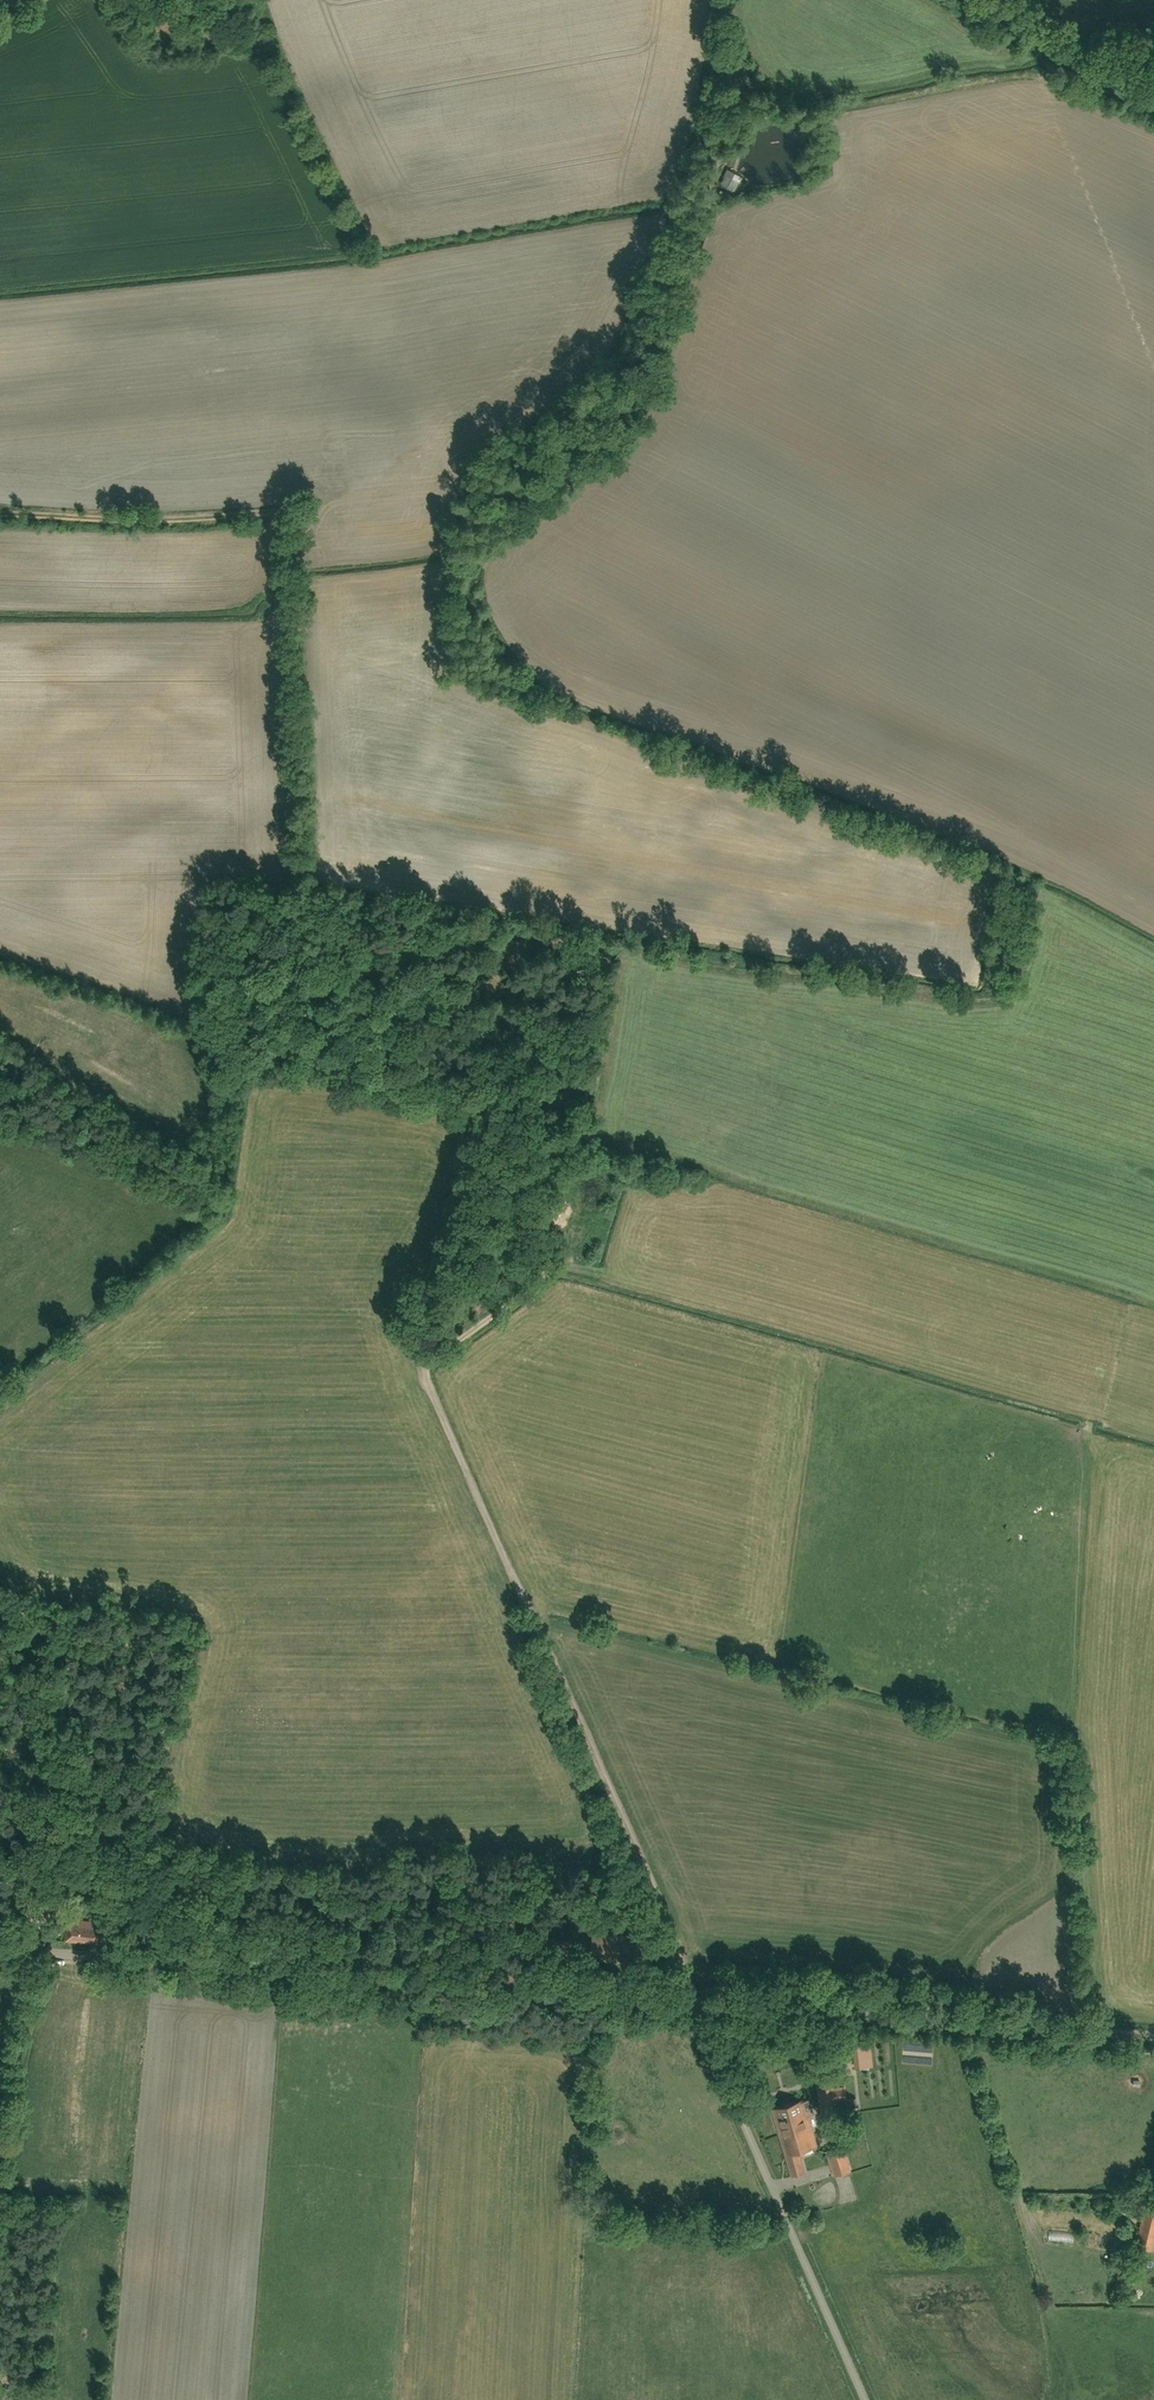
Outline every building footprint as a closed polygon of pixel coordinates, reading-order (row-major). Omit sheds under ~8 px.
[(564,1203),(558,1199),(545,1217),(550,1221),(564,1203)] [(506,1211),(494,1211),(493,1230),(506,1231),(506,1211)] [(101,1943),(103,1923),(80,1920),(79,1924),(68,1923),(66,1940),(101,1943)] [(723,2035),(735,2031),(730,2017),(718,2022),(723,2035)] [(871,2066),(870,2058),(855,2060),(856,2067),(871,2066)] [(742,2083),(755,2079),(749,2064),(737,2069),(742,2083)] [(833,2088),(832,2078),(817,2080),(821,2110),(847,2107),(845,2087),(833,2088)] [(773,2109),(783,2143),(793,2140),(792,2134),(801,2131),(803,2137),(813,2134),(803,2100),(773,2109)] [(793,2140),(783,2143),(793,2175),(805,2172),(798,2151),(816,2145),(813,2134),(803,2137),(801,2131),(792,2134),(793,2140)] [(827,2151),(831,2164),(834,2175),(850,2171),(843,2146),(827,2151)] [(1146,2205),(1143,2219),(1153,2222),(1153,2206),(1146,2205)] [(1137,2245),(1152,2249),(1153,2241),(1153,2229),(1141,2226),(1136,2245),(1137,2245)]
